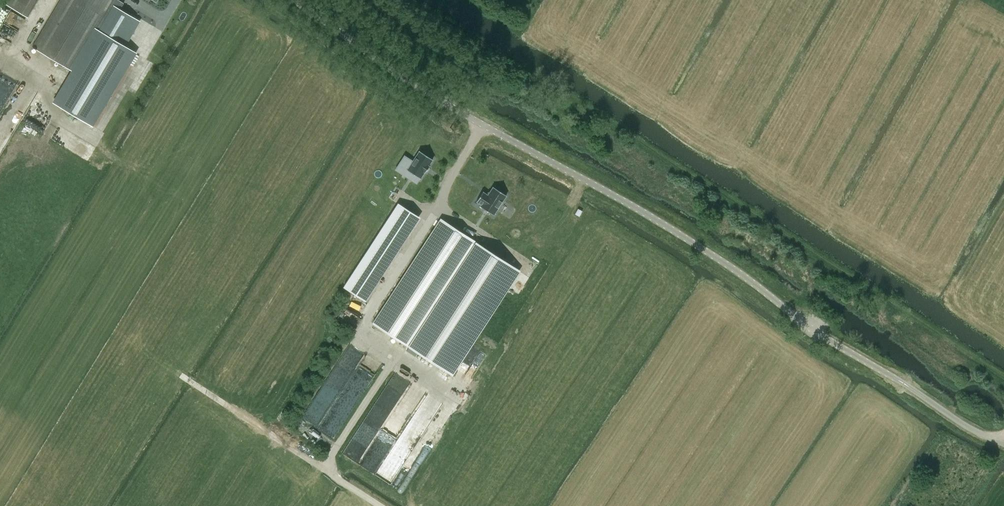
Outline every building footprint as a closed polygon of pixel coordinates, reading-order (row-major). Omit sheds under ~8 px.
[(37,0),(9,0),(7,4),(27,16),(37,0)] [(133,32),(134,30),(134,29),(134,27),(134,25),(134,23),(133,22),(132,20),(131,18),(130,17),(129,16),(119,10),(124,3),(118,0),(60,0),(33,46),(71,69),(52,102),(93,126),(136,54),(124,47),(133,32)] [(11,96),(0,90),(0,116),(11,96)] [(407,169),(403,175),(416,183),(420,178),(432,158),(419,150),(407,169)] [(483,192),(476,202),(477,202),(481,205),(480,206),(494,215),(506,196),(506,195),(493,187),(492,187),(493,187),(488,195),(483,192)] [(397,203),(343,287),(360,298),(414,214),(397,203)] [(440,219),(373,323),(452,374),(519,271),(478,244),(479,244),(440,219)] [(362,382),(358,390),(348,386),(345,393),(353,397),(352,399),(359,402),(380,363),(349,346),(347,351),(365,361),(361,369),(363,370),(358,379),(362,382)]
